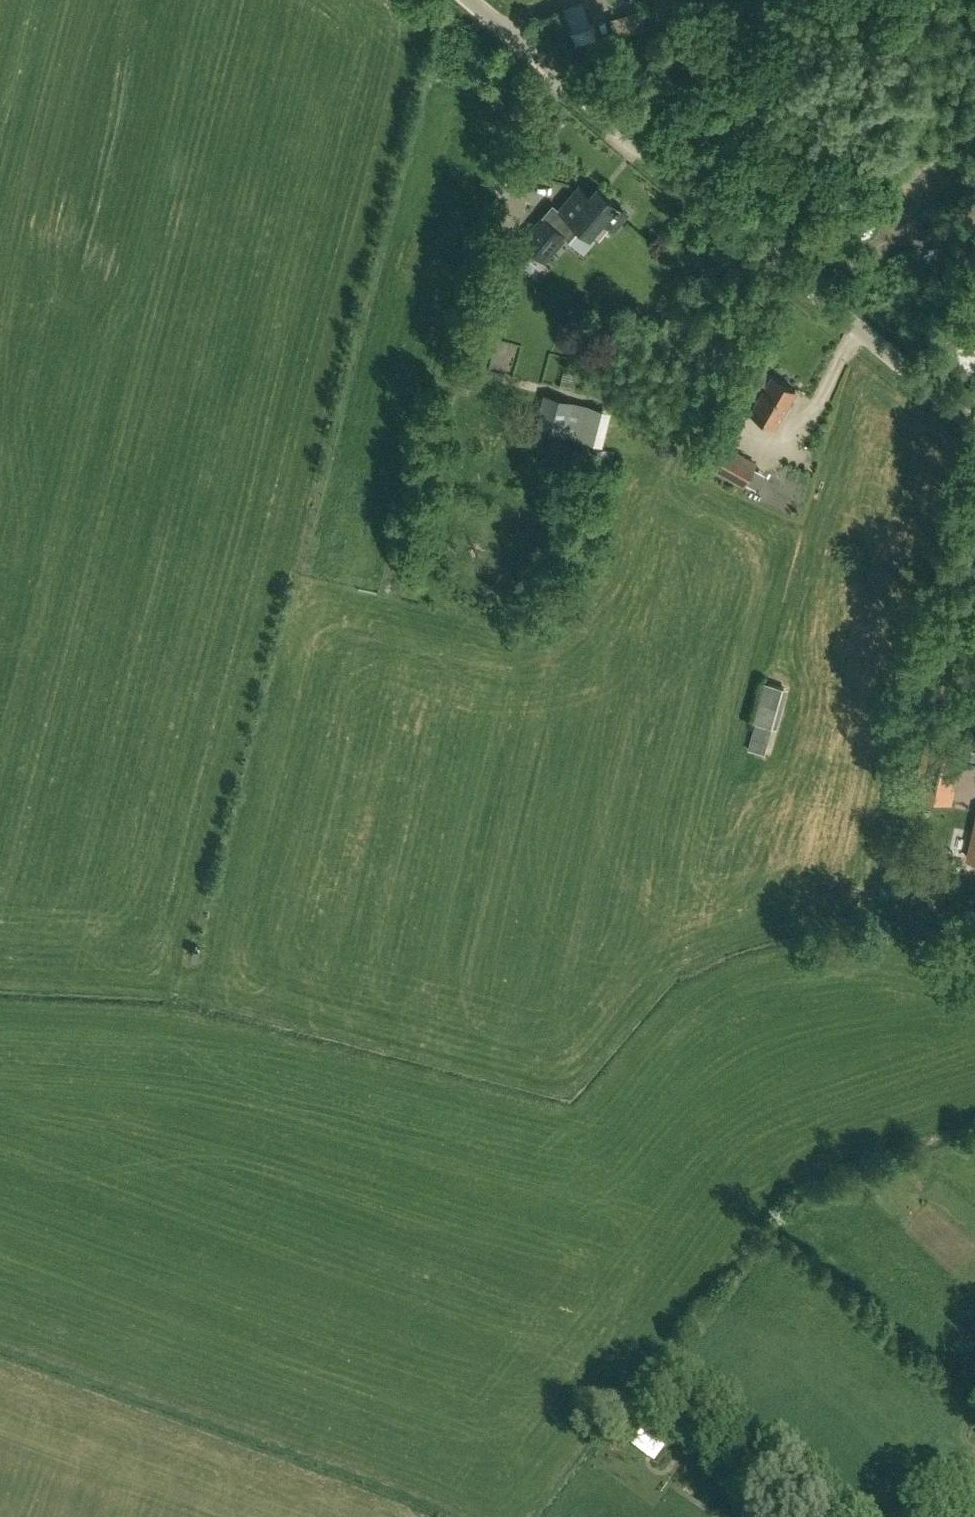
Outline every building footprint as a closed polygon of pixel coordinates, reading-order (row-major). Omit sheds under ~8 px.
[(545,260),(556,248),(566,236),(569,239),(580,226),(591,235),(604,220),(615,229),(628,213),(597,187),(590,195),(579,186),(558,211),(552,206),(522,241),(545,260)] [(969,373),(974,370),(974,338),(972,339),(968,331),(945,342),(957,366),(963,362),(969,373)] [(775,424),(796,388),(773,374),(772,375),(757,366),(748,381),(763,390),(752,410),(775,424)] [(699,458),(745,484),(757,463),(711,437),(699,458)] [(750,748),(761,752),(768,726),(778,728),(789,688),(766,682),(755,721),(756,722),(750,748)] [(915,794),(929,797),(949,802),(952,788),(932,784),(918,781),(915,794)]
